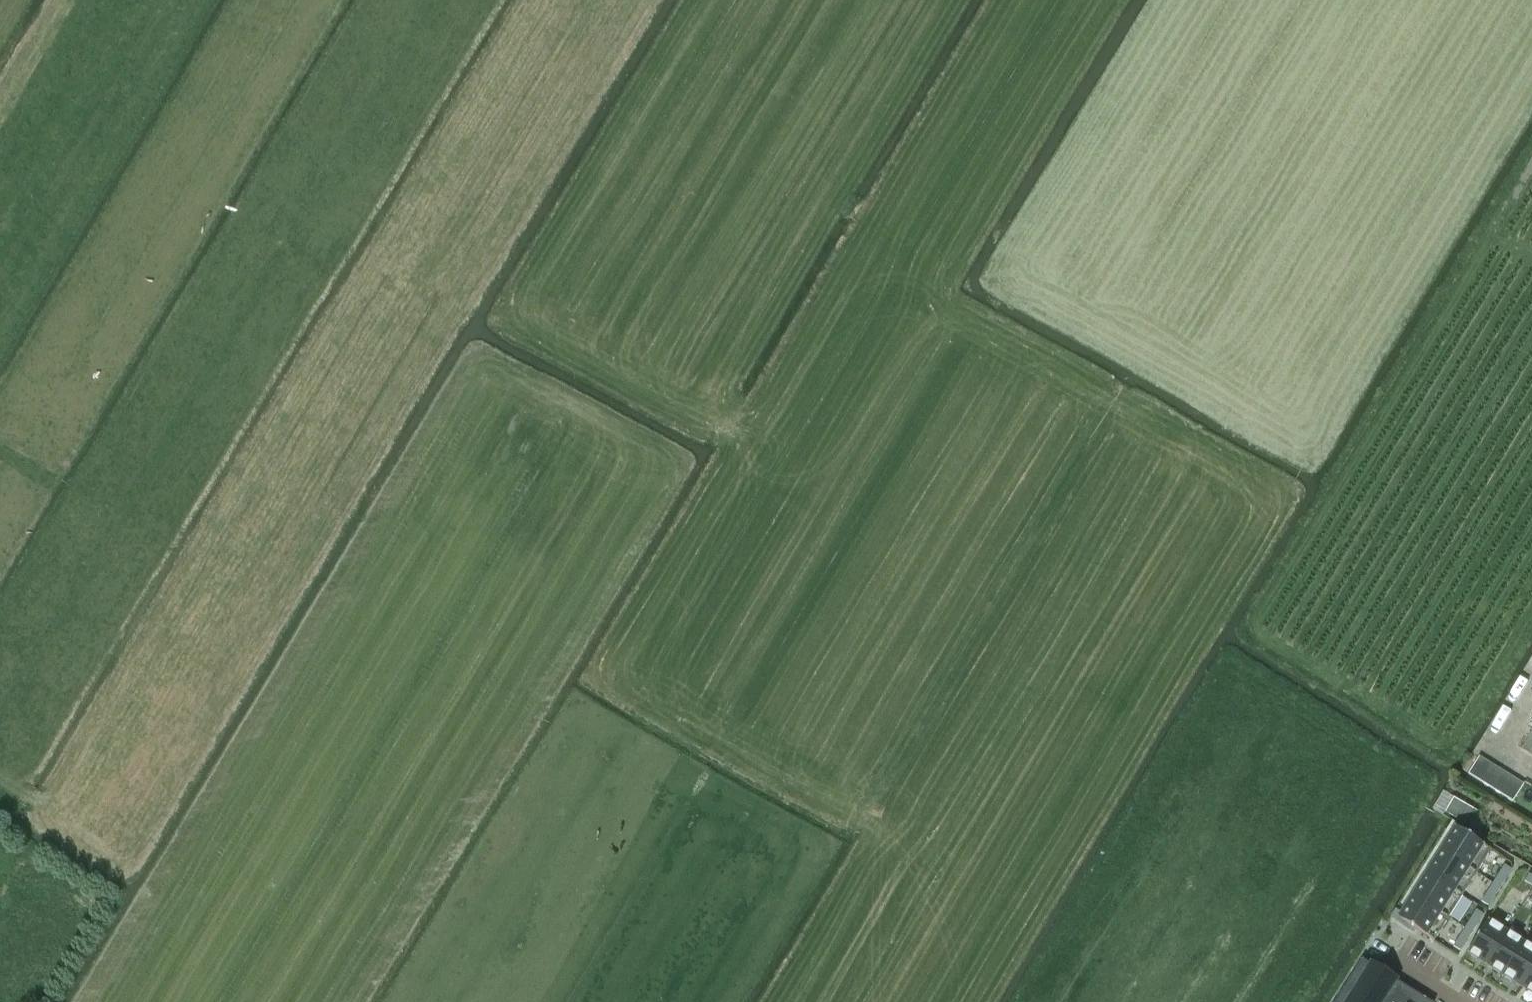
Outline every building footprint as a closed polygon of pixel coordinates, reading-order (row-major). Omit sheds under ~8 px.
[(1522,749),(1531,754),(1531,732),(1522,749)] [(1469,774),(1513,801),(1524,784),(1479,756),(1469,774)] [(1446,811),(1473,827),(1481,814),(1454,798),(1446,811)] [(1455,827),(1441,850),(1477,873),(1491,850),(1455,827)] [(1477,873),(1441,850),(1426,873),(1463,896),(1477,873)] [(1506,879),(1512,870),(1504,865),(1499,874),(1506,879)] [(1463,896),(1426,873),(1412,895),(1449,918),(1463,896)] [(1500,888),(1506,879),(1499,874),(1493,883),(1500,888)] [(1487,892),(1495,897),(1500,888),(1493,883),(1487,892)] [(1489,906),(1495,897),(1487,892),(1482,901),(1489,906)] [(1434,941),(1449,918),(1412,895),(1398,918),(1434,941)] [(1462,920),(1472,900),(1463,895),(1453,915),(1462,920)] [(1470,919),(1478,924),(1484,914),(1476,910),(1470,919)] [(1465,928),(1472,933),(1478,924),(1470,919),(1465,928)] [(1488,919),(1467,953),(1485,964),(1506,931),(1488,919)] [(1467,942),(1472,933),(1465,928),(1459,937),(1467,942)] [(1485,964),(1503,975),(1524,941),(1506,931),(1485,964)] [(1453,946),(1461,951),(1467,942),(1459,937),(1453,946)] [(1520,986),(1531,967),(1531,947),(1524,941),(1503,975),(1520,986)] [(1397,981),(1399,978),(1372,961),(1370,964),(1363,960),(1336,1001),(1431,1001),(1397,981)] [(1531,994),(1531,967),(1520,986),(1531,994)]
